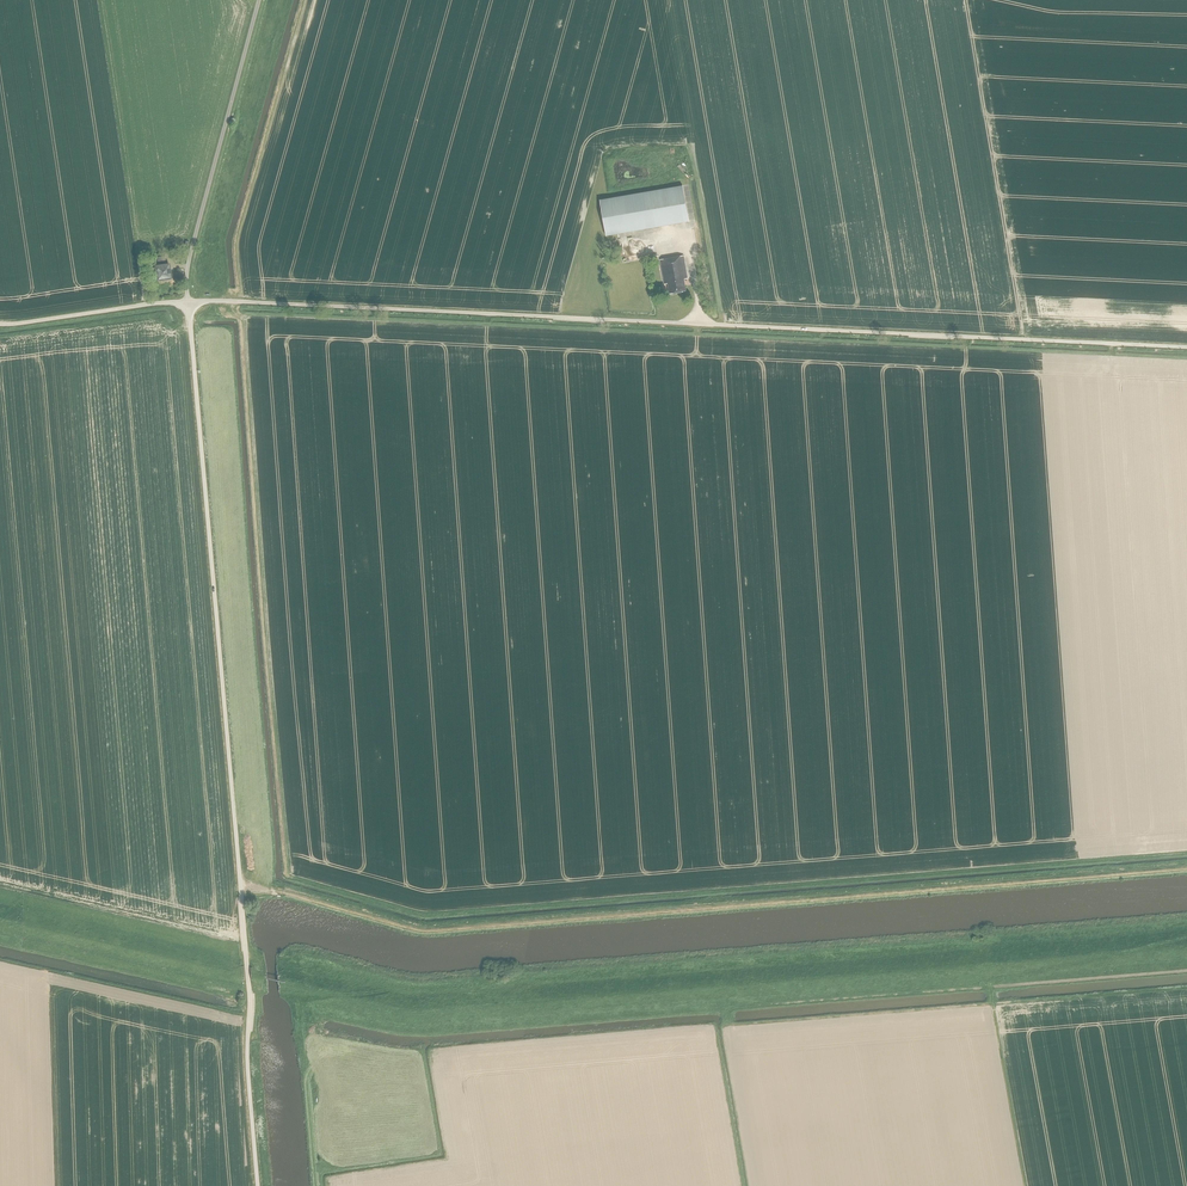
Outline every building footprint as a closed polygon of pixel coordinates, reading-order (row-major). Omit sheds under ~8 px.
[(599,201),(606,237),(689,223),(682,186),(599,201)] [(684,279),(688,279),(684,256),(672,258),(672,256),(669,257),(669,258),(660,260),(664,284),(667,283),(669,294),(686,291),(684,279)] [(156,279),(170,277),(168,264),(154,266),(156,279)]
